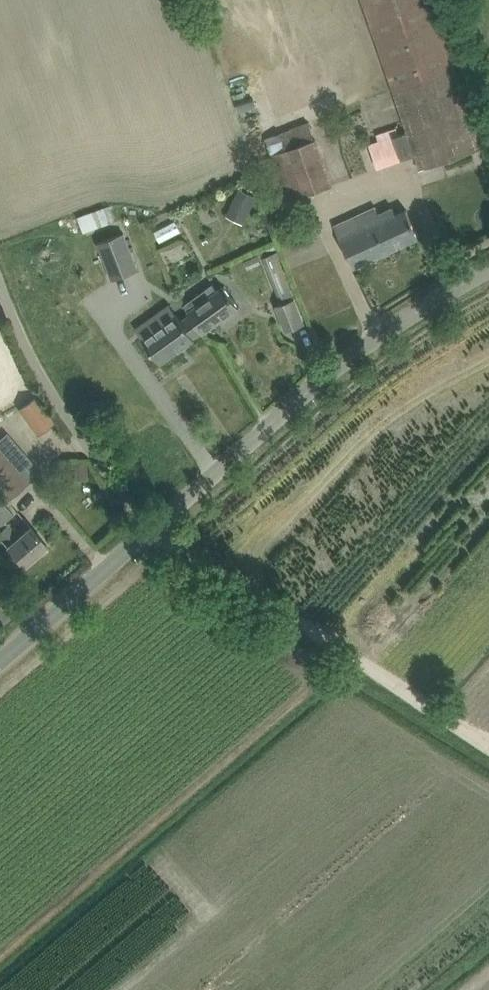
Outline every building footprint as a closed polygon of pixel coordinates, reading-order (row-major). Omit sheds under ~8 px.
[(371,144),(378,166),(416,153),(421,168),(482,147),(431,0),(364,0),(408,131),(371,144)] [(315,138),(309,122),(281,132),(287,149),(272,154),(288,200),(332,184),(316,138),(315,138)] [(240,187),(231,204),(248,213),(257,195),(240,187)] [(104,206),(90,212),(96,227),(110,222),(104,206)] [(354,266),(420,236),(407,208),(396,213),(393,206),(379,213),(376,206),(334,225),(354,266)] [(167,247),(190,235),(182,222),(160,233),(167,247)] [(98,242),(112,279),(138,269),(124,232),(98,242)] [(286,330),(304,323),(277,251),(263,256),(281,303),(276,305),(286,330)] [(257,254),(245,259),(248,267),(261,261),(257,254)] [(184,304),(189,310),(188,311),(203,332),(239,306),(224,286),(217,290),(213,284),(184,304)] [(177,315),(144,339),(161,363),(184,346),(203,332),(188,311),(178,317),(177,315)] [(35,396),(20,407),(26,415),(41,404),(35,396)] [(5,499),(30,477),(40,469),(7,432),(0,439),(0,494),(5,499)] [(86,464),(71,464),(71,479),(86,479),(86,464)] [(0,503),(0,536),(8,545),(7,545),(11,549),(24,564),(46,545),(30,526),(18,536),(5,521),(13,514),(2,501),(0,503)]
